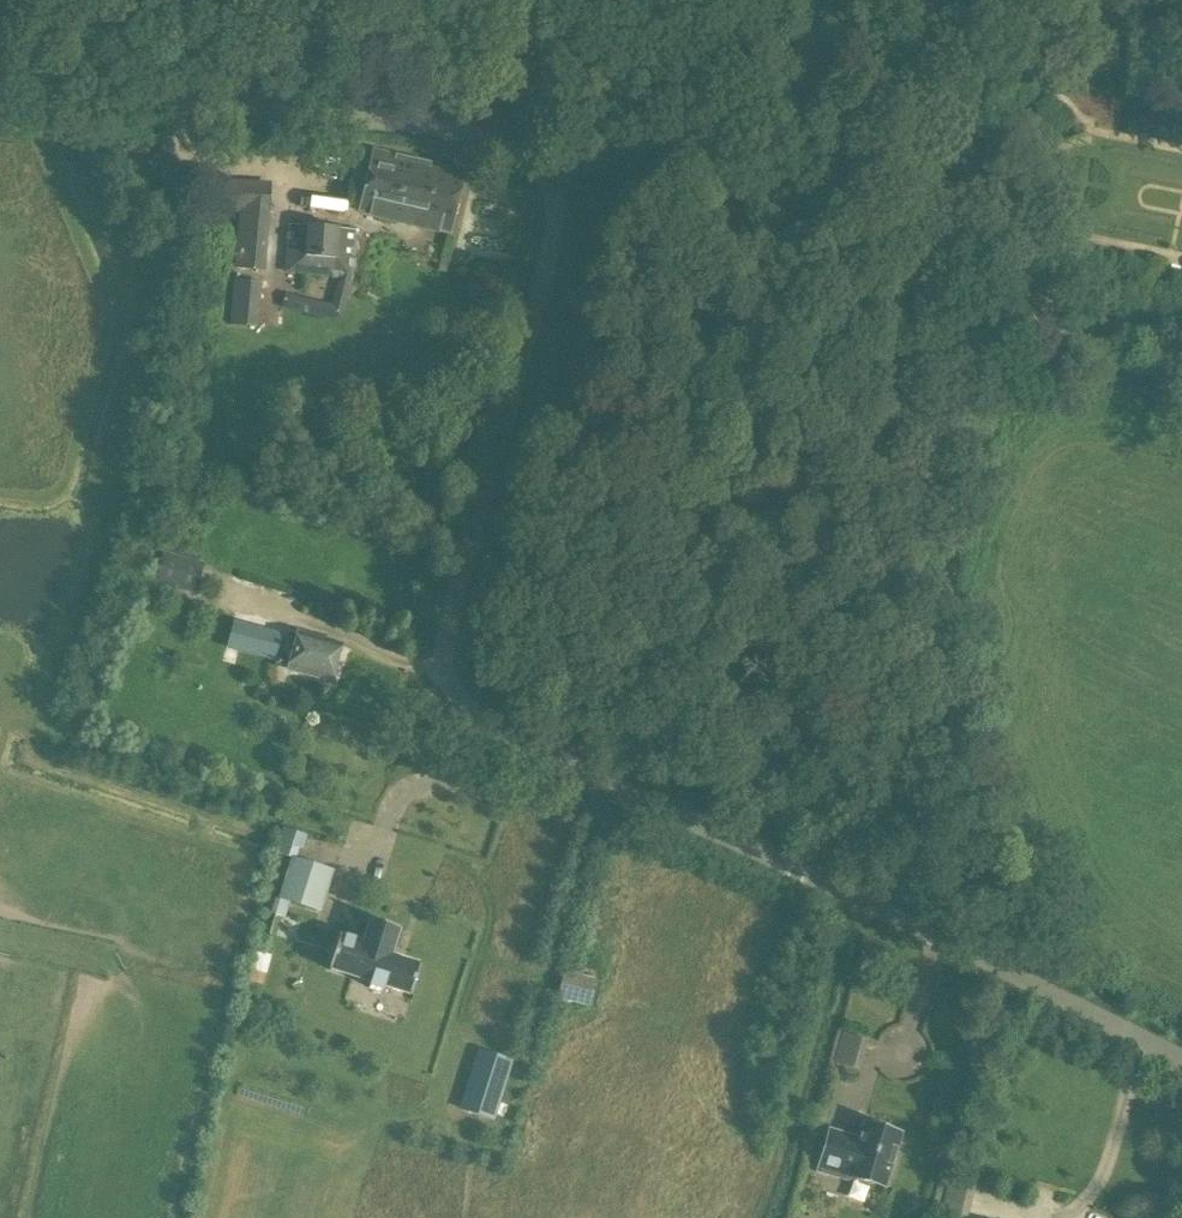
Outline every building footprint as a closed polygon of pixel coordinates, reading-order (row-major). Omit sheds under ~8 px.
[(450,233),(464,172),(375,150),(360,211),(450,233)] [(266,270),(268,209),(269,186),(233,184),(233,207),(240,208),(237,268),(266,270)] [(291,226),(287,272),(351,278),(355,231),(291,226)] [(234,282),(231,311),(256,313),(258,284),(234,282)] [(245,625),(238,653),(289,667),(289,668),(330,679),(339,647),(298,636),(299,634),(288,631),(286,636),(245,625)] [(296,859),(304,833),(296,831),(293,840),(280,836),(275,853),(296,859)] [(293,860),(280,901),(319,913),(332,872),(293,860)] [(363,943),(340,935),(329,970),(371,983),(369,988),(382,993),(384,987),(410,995),(420,965),(391,956),(400,929),(370,920),(363,943)] [(596,980),(564,971),(557,998),(589,1007),(596,980)] [(511,1062),(480,1052),(469,1084),(485,1089),(476,1116),(492,1121),(511,1062)] [(901,1133),(864,1123),(858,1146),(829,1137),(831,1132),(832,1130),(830,1130),(817,1172),(849,1182),(850,1177),(885,1188),(901,1133)]
